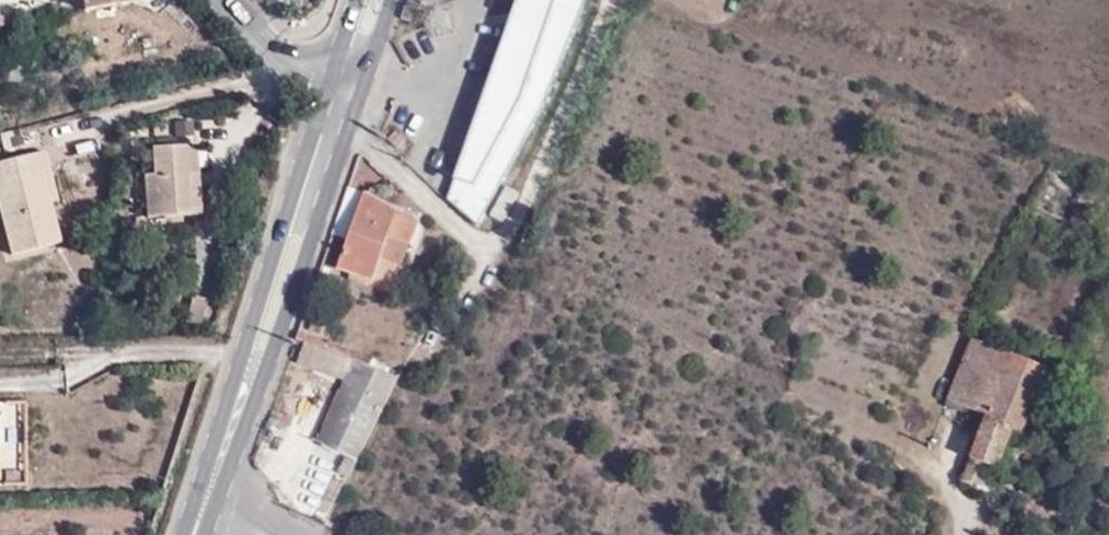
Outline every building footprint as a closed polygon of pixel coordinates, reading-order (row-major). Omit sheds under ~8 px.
[(86,10),(130,3),(129,0),(84,0),(86,10)] [(451,203),(481,228),(532,128),(576,31),(586,8),(588,0),(520,0),(459,180),(451,203)] [(401,150),(409,140),(399,130),(391,141),(401,150)] [(147,176),(148,219),(190,217),(189,177),(199,176),(197,148),(155,149),(156,176),(147,176)] [(13,258),(63,245),(52,205),(61,202),(46,151),(0,163),(0,207),(13,258)] [(190,217),(199,217),(199,176),(189,177),(190,217)] [(261,179),(255,197),(268,202),(274,184),(261,179)] [(508,223),(521,193),(509,187),(503,197),(495,217),(508,223)] [(366,194),(350,188),(334,234),(350,241),(366,194)] [(366,194),(350,241),(340,270),(375,282),(384,259),(391,239),(408,245),(413,247),(420,224),(366,194)] [(384,259),(403,265),(408,245),(391,239),(384,259)] [(987,338),(977,332),(948,400),(989,417),(972,459),(997,469),(1012,433),(1021,437),(1047,371),(984,345),(987,338)] [(335,346),(313,338),(309,346),(332,354),(335,346)] [(351,381),(328,432),(365,452),(401,379),(332,354),(309,346),(308,345),(305,364),(351,381)] [(980,471),(994,476),(997,469),(972,459),(963,482),(974,486),(980,471)]
